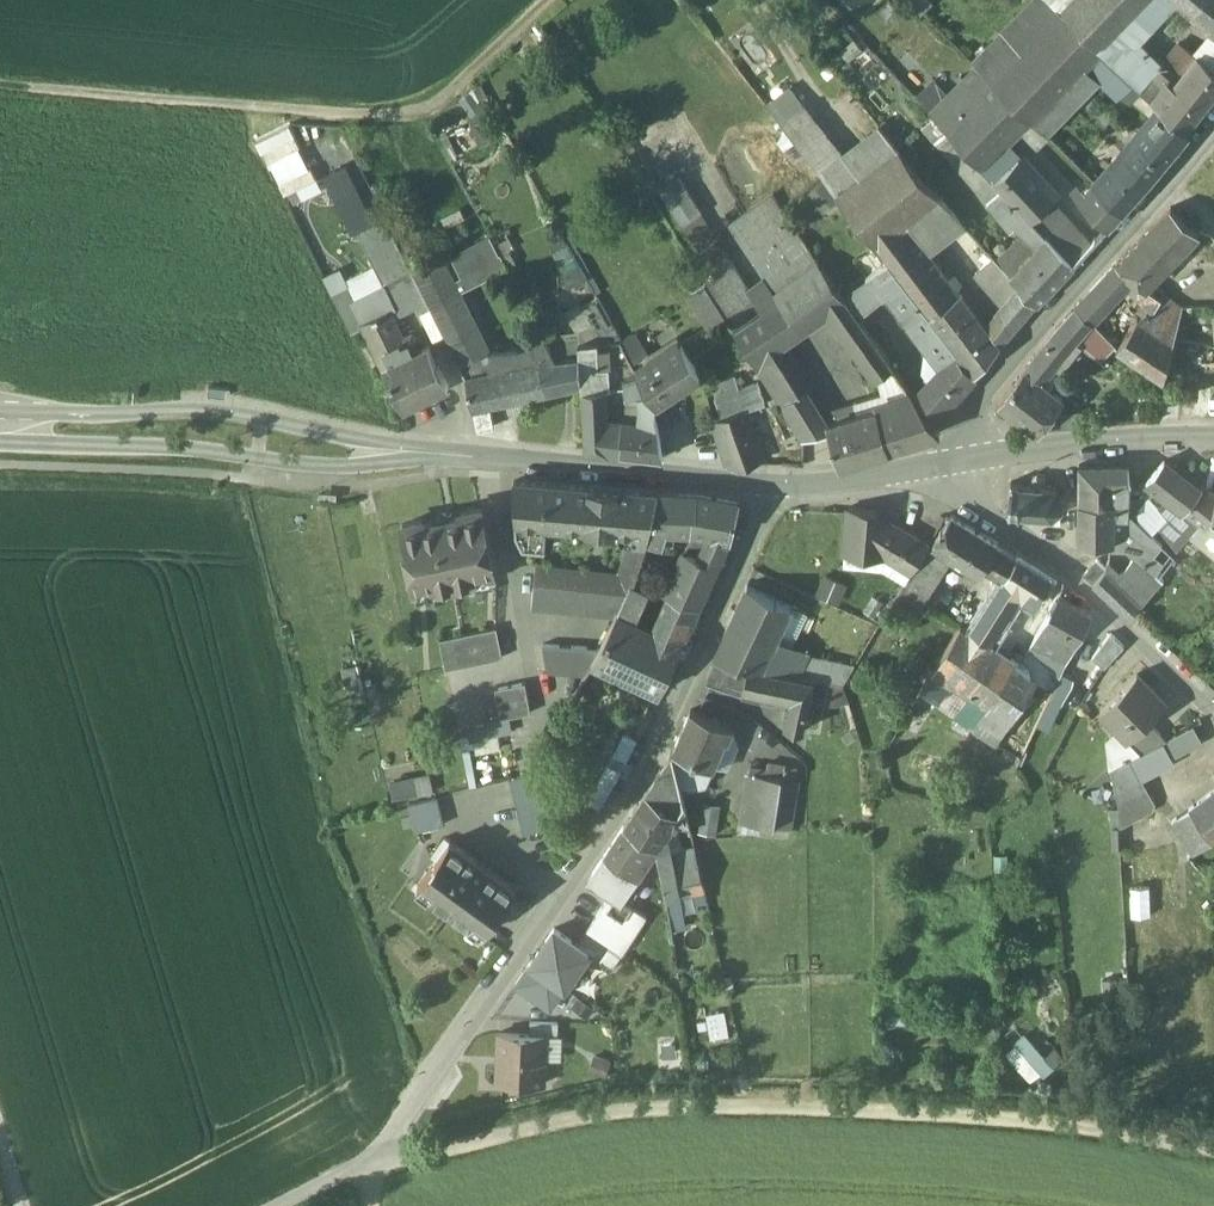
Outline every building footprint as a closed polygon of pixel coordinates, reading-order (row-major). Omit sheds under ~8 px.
[(923,10),(932,1),(932,0),(913,0),(923,10)] [(975,62),(995,82),(1064,11),(1053,0),(1034,0),(975,62)] [(1064,11),(1075,0),(1053,0),(1064,11)] [(1064,11),(1102,48),(1148,0),(1075,0),(1064,11)] [(1196,11),(1205,0),(1183,0),(1196,11)] [(1196,11),(1213,26),(1213,0),(1205,0),(1196,11)] [(1064,11),(995,82),(1030,116),(1033,119),(1053,98),(1059,92),(1087,63),(1102,48),(1064,11)] [(1172,77),(1147,54),(1148,53),(1146,51),(1145,51),(1133,40),(1115,60),(1124,69),(1136,80),(1153,97),(1168,78),(1170,80),(1172,77)] [(1115,60),(1102,48),(1087,63),(1109,84),(1124,69),(1115,60)] [(1174,83),(1170,80),(1168,78),(1153,97),(1163,106),(1186,128),(1213,94),(1213,65),(1198,52),(1174,83)] [(1124,69),(1109,84),(1121,95),(1136,80),(1124,69)] [(933,76),(918,94),(929,104),(944,87),(933,76)] [(973,105),(948,130),(949,131),(981,165),(1030,116),(995,82),(973,105)] [(973,105),(956,88),(932,112),(948,130),(973,105)] [(1064,97),(1059,92),(1053,98),(1059,103),(1064,97)] [(1059,103),(1053,98),(1033,119),(1047,132),(1067,111),(1059,103)] [(844,152),(806,104),(782,123),(820,171),(844,152)] [(1163,106),(1134,139),(1134,140),(1164,165),(1191,133),(1186,128),(1163,106)] [(1030,116),(981,165),(995,181),(1019,158),(1047,132),(1033,119),(1030,116)] [(844,152),(820,171),(830,184),(839,196),(900,148),(880,124),(844,152)] [(981,165),(949,131),(937,142),(988,200),(1002,188),(995,181),(981,165)] [(297,133),(265,147),(286,192),(317,177),(297,133)] [(1134,139),(1097,182),(1125,209),(1152,179),(1164,165),(1134,140),(1134,139)] [(900,148),(839,196),(869,235),(876,244),(901,225),(923,208),(940,194),(900,148)] [(1055,196),(1019,158),(995,181),(1002,188),(1026,213),(1037,225),(1062,201),(1057,195),(1055,196)] [(1125,209),(1097,182),(1071,211),(1097,240),(1125,209)] [(735,268),(680,184),(663,195),(717,279),(735,268)] [(839,196),(830,184),(811,199),(835,229),(840,225),(856,245),(861,241),(869,235),(839,196)] [(1026,213),(1002,188),(988,200),(1011,228),(1016,223),(1016,222),(1026,213)] [(981,242),(940,194),(923,208),(964,257),(981,242)] [(776,198),(731,229),(778,295),(822,264),(776,198)] [(1071,211),(1062,201),(1037,225),(1074,265),(1097,240),(1071,211)] [(1171,207),(1118,262),(1140,282),(1146,287),(1147,287),(1199,233),(1171,207)] [(1027,234),(1038,245),(1021,262),(1023,264),(1012,275),(1011,276),(1038,305),(1051,292),(1075,266),(1074,265),(1037,225),(1026,213),(1016,222),(1016,223),(1027,234)] [(367,218),(354,224),(358,232),(371,226),(367,218)] [(371,226),(358,232),(384,284),(413,270),(387,218),(371,226)] [(916,244),(901,225),(876,244),(879,247),(891,263),(916,244)] [(1027,234),(1000,262),(1012,275),(1023,264),(1021,262),(1038,245),(1027,234)] [(876,244),(869,235),(861,241),(871,253),(879,247),(876,244)] [(476,244),(461,252),(461,253),(452,258),(463,280),(455,284),(460,293),(509,268),(501,253),(486,262),(476,244)] [(933,267),(916,244),(891,263),(898,272),(920,301),(931,315),(933,313),(958,294),(960,292),(938,264),(933,267)] [(514,247),(503,253),(508,262),(519,257),(514,247)] [(441,256),(413,269),(467,376),(494,370),(485,354),(490,352),(460,293),(455,284),(441,256)] [(1007,300),(985,326),(1000,345),(1023,318),(1037,305),(1019,286),(1018,287),(1010,277),(1011,276),(997,261),(984,273),(1007,300)] [(1118,262),(1077,306),(1091,321),(1125,287),(1129,283),(1135,288),(1140,282),(1118,262)] [(782,301),(737,333),(755,361),(783,341),(829,309),(846,298),(822,264),(778,295),(782,301)] [(413,270),(384,284),(400,316),(429,302),(413,270)] [(898,272),(868,294),(889,323),(903,313),(920,301),(898,272)] [(1140,282),(1135,288),(1129,283),(1125,287),(1143,303),(1147,296),(1153,291),(1147,287),(1146,287),(1140,282)] [(1161,297),(1153,291),(1147,296),(1143,303),(1141,307),(1144,309),(1151,314),(1161,297)] [(1184,305),(1164,292),(1161,297),(1151,314),(1149,317),(1176,334),(1184,305)] [(889,323),(868,294),(851,305),(860,318),(872,335),(883,327),(889,323)] [(985,326),(958,294),(933,313),(974,367),(1000,345),(985,326)] [(846,298),(829,309),(844,330),(860,318),(851,305),(846,298)] [(931,315),(920,301),(903,313),(938,361),(946,364),(957,354),(959,352),(931,315)] [(1057,327),(1025,369),(1041,382),(1073,342),(1093,322),(1091,321),(1077,306),(1057,327)] [(1176,334),(1149,317),(1151,314),(1144,309),(1118,348),(1165,379),(1165,376),(1176,334)] [(405,339),(392,312),(381,318),(374,321),(364,326),(385,368),(386,368),(421,350),(413,335),(405,339)] [(378,312),(371,315),(374,321),(381,318),(378,312)] [(872,335),(860,318),(844,330),(861,354),(867,363),(878,378),(894,366),(875,339),(872,335)] [(539,326),(528,331),(540,360),(542,360),(543,363),(556,357),(547,340),(539,326)] [(883,327),(872,335),(875,339),(886,331),(883,327)] [(573,338),(547,340),(556,357),(581,354),(582,366),(599,365),(598,342),(580,343),(580,341),(573,338)] [(633,362),(621,340),(609,342),(614,366),(625,364),(625,365),(633,362)] [(783,341),(755,361),(762,373),(791,355),(783,341)] [(684,343),(638,371),(646,385),(649,390),(656,402),(702,374),(684,343)] [(421,350),(386,368),(405,408),(450,385),(430,346),(421,350)] [(581,354),(556,357),(543,363),(548,391),(582,384),(582,376),(582,366),(581,354)] [(867,363),(861,354),(854,358),(861,368),(867,363)] [(946,364),(915,395),(916,396),(934,422),(977,375),(957,354),(946,364)] [(791,355),(762,373),(782,405),(804,391),(806,389),(807,388),(801,374),(791,355)] [(494,370),(467,376),(474,407),(490,404),(491,404),(548,391),(543,363),(542,360),(540,360),(510,367),(503,368),(494,370)] [(633,362),(625,365),(626,377),(638,371),(633,362)] [(614,366),(608,366),(609,376),(609,389),(626,387),(626,377),(625,365),(625,364),(614,366)] [(608,366),(608,365),(599,365),(582,366),(582,376),(609,376),(608,366)] [(1041,382),(1025,369),(1001,398),(1001,399),(1001,400),(1039,430),(1040,429),(1063,400),(1041,382)] [(609,376),(582,376),(582,384),(583,389),(602,389),(609,389),(609,376)] [(764,381),(737,390),(742,406),(773,396),(764,381)] [(602,389),(583,389),(586,449),(621,453),(622,419),(609,418),(609,411),(603,412),(602,389)] [(656,402),(649,390),(639,392),(642,403),(640,422),(658,425),(657,413),(658,405),(656,402)] [(804,391),(782,405),(804,439),(831,429),(829,422),(810,428),(804,391)] [(912,391),(903,394),(905,400),(916,396),(915,395),(912,391)] [(905,400),(876,408),(890,449),(941,433),(934,422),(916,396),(905,400)] [(490,404),(474,407),(479,431),(495,427),(490,404)] [(876,408),(829,422),(831,429),(841,465),(890,449),(876,408)] [(758,462),(741,411),(722,418),(724,424),(717,427),(729,466),(739,468),(758,462)] [(640,422),(622,419),(621,453),(664,457),(658,425),(640,422)] [(1199,489),(1164,461),(1148,481),(1170,498),(1166,503),(1171,509),(1180,516),(1185,510),(1200,489),(1199,489)] [(1129,465),(1081,465),(1080,501),(1115,500),(1115,504),(1115,505),(1130,506),(1130,500),(1131,486),(1133,486),(1129,465)] [(659,492),(516,481),(515,481),(517,531),(524,545),(547,547),(548,523),(634,530),(632,541),(633,541),(647,543),(649,539),(652,527),(659,492)] [(1054,487),(1032,485),(1033,482),(1030,482),(1029,485),(1015,484),(1012,481),(1010,483),(1012,486),(1012,488),(1011,508),(1010,508),(1010,510),(1008,512),(1010,515),(1013,512),(1027,513),(1027,517),(1030,517),(1030,514),(1052,515),(1053,519),(1056,518),(1054,515),(1062,509),(1065,511),(1066,508),(1063,507),(1063,498),(1067,496),(1065,494),(1062,495),(1056,488),(1058,485),(1055,484),(1054,487)] [(1185,510),(1200,522),(1207,527),(1212,521),(1213,511),(1213,493),(1203,484),(1199,489),(1200,489),(1185,510)] [(682,493),(659,492),(652,527),(669,526),(676,527),(682,493)] [(740,501),(701,494),(682,493),(676,527),(694,528),(709,531),(733,535),(740,501)] [(1115,500),(1080,501),(1080,542),(1115,542),(1115,551),(1122,551),(1122,516),(1115,516),(1115,505),(1115,504),(1115,500)] [(1142,514),(1141,500),(1130,500),(1130,506),(1129,514),(1140,524),(1142,514)] [(1130,506),(1115,505),(1115,516),(1122,516),(1129,516),(1129,514),(1130,506)] [(917,535),(890,518),(890,511),(849,507),(845,555),(886,558),(898,566),(917,535)] [(1160,507),(1140,524),(1152,535),(1169,518),(1160,507)] [(463,516),(451,519),(450,516),(441,511),(436,519),(436,522),(424,524),(423,520),(404,524),(416,581),(431,578),(432,585),(438,589),(476,581),(479,575),(478,569),(493,566),(481,508),(462,512),(463,516)] [(1017,557),(950,517),(933,545),(950,555),(981,574),(987,566),(1005,577),(1017,557)] [(1212,521),(1207,527),(1200,522),(1194,531),(1213,546),(1213,523),(1212,521)] [(669,526),(652,527),(649,539),(663,543),(669,526)] [(733,535),(709,531),(698,555),(719,565),(733,535)] [(931,543),(917,535),(898,566),(912,574),(931,543)] [(1152,535),(1133,560),(1146,564),(1161,545),(1152,535)] [(622,577),(537,568),(533,606),(617,615),(618,612),(632,585),(638,571),(647,543),(633,541),(632,541),(622,577)] [(950,555),(933,545),(901,596),(922,609),(937,584),(934,582),(950,555)] [(698,555),(686,550),(668,591),(681,597),(700,606),(719,565),(698,555)] [(1065,587),(1017,557),(1005,577),(989,603),(1007,615),(1019,597),(1033,606),(1038,598),(1052,610),(1059,597),(1065,587)] [(1098,560),(1086,574),(1094,583),(1107,569),(1098,560)] [(1146,564),(1133,560),(1119,579),(1143,603),(1164,580),(1146,564)] [(1119,579),(1107,569),(1094,583),(1130,616),(1143,603),(1119,579)] [(826,573),(819,592),(840,600),(848,581),(826,573)] [(647,592),(632,585),(619,612),(637,620),(649,595),(647,592)] [(775,599),(747,587),(715,657),(717,657),(750,665),(764,668),(785,623),(794,606),(776,597),(775,599)] [(700,606),(681,597),(673,614),(693,623),(700,606)] [(1093,616),(1059,597),(1052,610),(1044,626),(1077,644),(1079,642),(1093,616)] [(989,603),(971,631),(983,638),(999,627),(1007,615),(989,603)] [(619,612),(618,612),(617,615),(599,649),(593,661),(661,692),(684,642),(664,633),(637,620),(619,612)] [(693,623),(673,614),(664,633),(684,642),(693,623)] [(1127,644),(1093,616),(1079,642),(1106,668),(1127,644)] [(816,638),(785,623),(764,668),(799,675),(808,655),(816,638)] [(962,625),(936,667),(970,691),(996,647),(983,638),(971,631),(962,625)] [(1077,644),(1044,626),(1034,644),(1068,663),(1077,644)] [(498,627),(441,639),(447,669),(504,657),(498,627)] [(593,661),(599,649),(542,644),(546,673),(585,674),(593,661)] [(996,647),(970,691),(990,705),(1017,662),(996,647)] [(826,659),(808,655),(799,675),(816,679),(826,659)] [(750,665),(717,657),(707,683),(743,695),(745,688),(750,665)] [(855,665),(826,659),(816,679),(843,685),(855,665)] [(966,721),(954,739),(983,759),(994,741),(997,744),(1032,686),(1029,670),(1017,662),(990,705),(976,728),(966,721)] [(764,668),(750,665),(745,688),(779,695),(793,698),(787,726),(805,730),(816,679),(764,668)] [(936,667),(921,691),(938,703),(966,721),(976,728),(990,705),(970,691),(936,667)] [(1138,675),(1101,712),(1130,741),(1149,721),(1167,704),(1138,675)] [(526,682),(496,688),(503,718),(532,712),(526,682)] [(779,695),(745,688),(743,695),(777,703),(779,695)] [(921,691),(900,724),(916,735),(938,703),(921,691)] [(734,729),(692,711),(674,750),(714,768),(727,740),(728,741),(734,729)] [(1149,721),(1130,741),(1143,754),(1164,743),(1168,741),(1149,721)] [(1168,741),(1164,743),(1172,757),(1201,743),(1193,728),(1168,741)] [(624,732),(609,763),(621,771),(637,739),(624,732)] [(1143,754),(1117,767),(1120,823),(1154,805),(1141,780),(1174,763),(1172,757),(1164,743),(1143,754)] [(674,750),(626,825),(658,846),(664,835),(676,818),(689,815),(683,790),(674,750)] [(714,768),(674,750),(683,790),(707,786),(714,768)] [(609,763),(600,778),(588,799),(601,806),(611,789),(621,771),(609,763)] [(803,767),(770,764),(769,775),(798,778),(798,779),(801,780),(803,767)] [(432,770),(391,778),(394,797),(436,789),(432,770)] [(538,772),(511,779),(525,834),(553,827),(538,772)] [(748,773),(739,821),(791,828),(798,779),(798,778),(769,775),(748,773)] [(1172,822),(1173,824),(1174,823),(1194,851),(1193,852),(1194,853),(1213,839),(1213,790),(1172,822)] [(437,798),(410,805),(417,832),(445,825),(437,798)] [(700,833),(718,836),(723,806),(705,804),(700,833)] [(658,846),(626,825),(607,854),(639,875),(658,846)] [(664,835),(658,846),(669,896),(680,894),(684,893),(681,882),(672,851),(669,840),(664,835)] [(451,841),(423,880),(435,889),(431,895),(472,925),(476,919),(489,928),(517,889),(488,868),(486,871),(478,865),(480,863),(451,841)] [(696,845),(672,851),(681,882),(703,877),(696,845)] [(639,875),(607,854),(593,876),(594,878),(593,880),(612,892),(623,899),(639,875)] [(435,889),(423,880),(419,886),(431,895),(435,889)] [(623,899),(612,892),(586,932),(623,956),(649,915),(623,899)] [(680,894),(669,896),(674,929),(687,927),(680,894)] [(489,928),(476,919),(472,925),(485,934),(489,928)] [(532,963),(567,987),(590,952),(578,944),(556,929),(532,963)] [(586,932),(578,944),(590,952),(614,968),(623,956),(586,932)] [(551,1009),(567,987),(532,963),(517,985),(551,1009)] [(559,1023),(531,1021),(531,1035),(547,1036),(559,1036),(559,1023)] [(1028,1032),(1006,1051),(1034,1084),(1057,1066),(1028,1032)] [(531,1035),(500,1034),(498,1082),(521,1083),(524,1085),(526,1083),(546,1084),(547,1036),(531,1035)]
